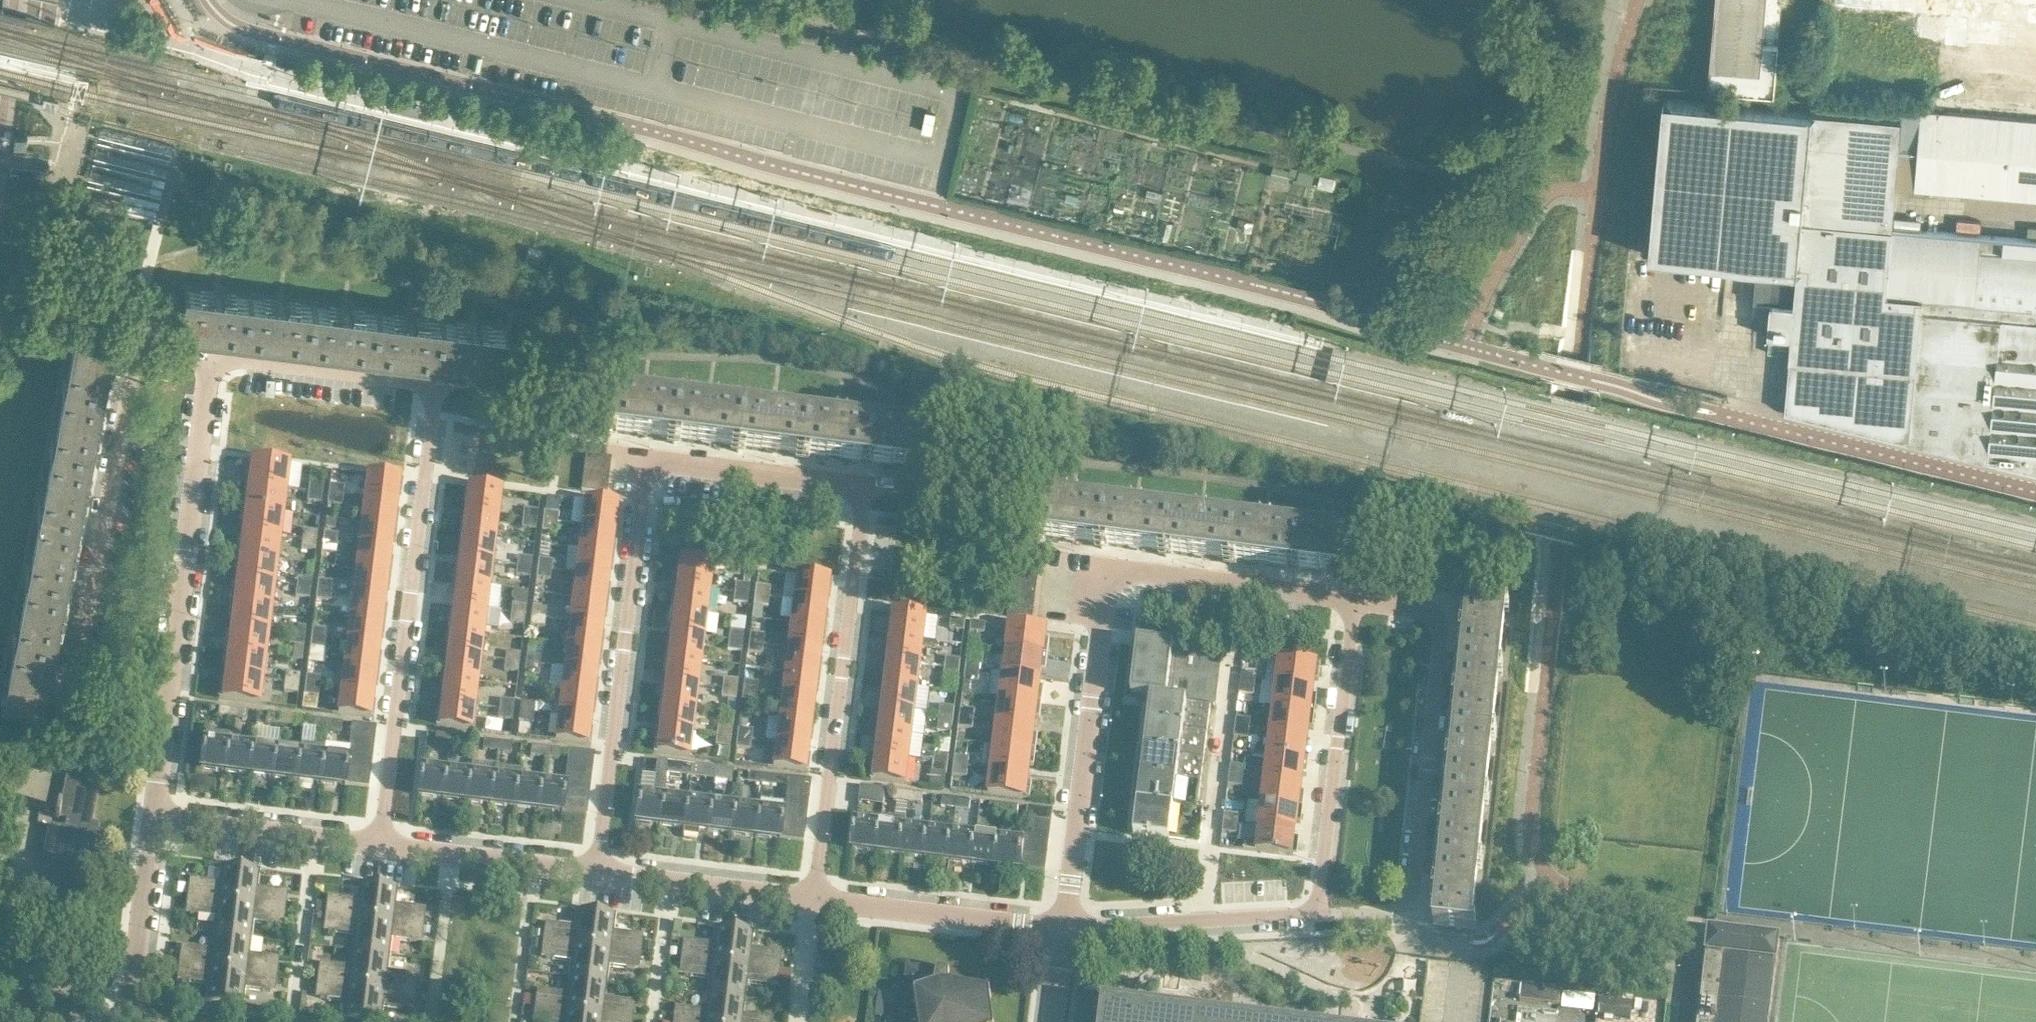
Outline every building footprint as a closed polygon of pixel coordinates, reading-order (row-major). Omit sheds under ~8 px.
[(1710,70),(1708,87),(1774,92),(1782,0),(1716,0),(1710,70)] [(1837,7),(1947,14),(1945,45),(1970,46),(1972,19),(2035,23),(2035,0),(1837,0),(1837,7)] [(1785,411),(2035,472),(2035,239),(1892,226),(1902,119),(1812,111),(1812,112),(1811,112),(1777,109),(1663,98),(1649,255),(1757,265),(1754,301),(1769,303),(1770,303),(1767,335),(1783,337),(1783,344),(1791,345),(1785,411)] [(1921,109),(1915,190),(2035,200),(2035,119),(1921,109)] [(84,199),(157,216),(174,145),(100,128),(84,199)] [(12,140),(12,142),(26,144),(26,143),(27,133),(14,131),(13,131),(13,132),(12,140)] [(182,327),(196,328),(245,334),(250,297),(185,289),(180,331),(181,331),(182,327)] [(245,334),(309,342),(314,305),(250,297),(245,334)] [(309,342),(324,344),(374,350),(378,312),(314,305),(309,342)] [(374,350),(438,358),(443,320),(378,312),(374,350)] [(115,350),(112,350),(117,324),(117,323),(75,315),(75,316),(80,317),(67,379),(67,380),(105,387),(110,361),(113,362),(113,361),(110,360),(112,351),(115,352),(115,350)] [(438,358),(487,364),(501,366),(501,371),(502,371),(507,328),(443,320),(438,358)] [(92,451),(97,424),(101,425),(101,424),(98,423),(99,414),(103,415),(103,414),(100,413),(105,387),(67,380),(67,379),(63,379),(63,380),(67,380),(55,443),(51,442),(51,443),(55,444),(55,443),(92,451)] [(610,431),(673,439),(678,401),(613,393),(608,436),(609,436),(610,431)] [(673,439),(688,441),(737,447),(742,409),(678,401),(673,439)] [(737,447),(802,455),(806,417),(742,409),(737,447)] [(802,455),(866,463),(871,425),(806,417),(802,455)] [(866,463),(917,470),(930,471),(929,475),(930,476),(936,433),(871,425),(866,463)] [(87,476),(92,451),(55,443),(55,444),(43,506),(38,505),(38,507),(42,507),(80,514),(85,488),(88,488),(88,487),(85,487),(87,477),(90,478),(90,477),(87,476)] [(611,457),(606,457),(596,455),(586,454),(584,467),(610,470),(611,457)] [(290,465),(290,464),(252,459),(252,460),(249,460),(247,474),(247,475),(250,476),(249,482),(287,487),(289,465),(290,465)] [(608,481),(610,470),(584,467),(583,479),(608,481)] [(401,479),(401,478),(368,473),(368,474),(366,497),(397,501),(398,494),(402,494),(402,493),(401,493),(403,479),(401,479)] [(607,493),(608,481),(583,479),(582,487),(581,490),(607,493)] [(310,481),(309,491),(323,493),(324,483),(310,481)] [(245,491),(243,506),(284,511),(287,487),(249,482),(248,491),(245,490),(245,491)] [(344,486),(330,484),(329,494),(343,495),(344,486)] [(501,491),(502,490),(469,486),(469,487),(466,487),(464,501),(464,502),(467,502),(467,509),(498,513),(501,491)] [(322,502),(323,493),(309,491),(308,501),(322,502)] [(342,505),(343,495),(329,494),(328,503),(342,505)] [(366,497),(363,521),(397,525),(399,510),(400,510),(400,509),(396,509),(397,501),(366,497)] [(1037,540),(1037,541),(1038,541),(1038,536),(1101,544),(1106,506),(1042,498),(1037,540)] [(586,500),(583,524),(614,527),(615,521),(619,521),(619,520),(620,506),(618,505),(618,504),(586,500)] [(281,535),(284,511),(243,506),(241,523),(241,524),(244,524),(244,531),(281,535)] [(1101,544),(1116,546),(1166,552),(1170,514),(1106,506),(1101,544)] [(67,578),(72,552),(76,552),(76,551),(73,551),(75,541),(78,542),(78,541),(75,540),(80,514),(42,507),(30,570),(26,569),(26,570),(30,571),(67,578)] [(537,519),(539,510),(524,508),(523,517),(537,519)] [(462,519),(460,533),(495,538),(498,513),(467,509),(465,518),(462,518),(462,519)] [(559,512),(545,510),(543,520),(558,522),(559,512)] [(1166,552),(1230,560),(1235,522),(1170,514),(1166,552)] [(536,529),(537,519),(523,517),(522,527),(536,529)] [(556,531),(558,522),(543,520),(542,530),(543,530),(556,531)] [(395,541),(397,525),(363,521),(360,545),(391,549),(392,541),(396,542),(396,541),(395,541)] [(1230,560),(1295,568),(1299,530),(1235,522),(1230,560)] [(583,524),(580,548),(615,552),(616,538),(617,538),(617,537),(613,537),(614,527),(583,524)] [(303,538),(317,540),(318,530),(304,528),(303,538)] [(1295,568),(1344,574),(1358,576),(1358,580),(1359,580),(1364,538),(1299,530),(1295,568)] [(239,540),(237,554),(278,559),(281,535),(244,531),(242,539),(239,539),(239,540)] [(325,531),(324,541),(338,543),(339,533),(325,531)] [(461,558),(492,562),(495,538),(460,533),(458,548),(458,549),(462,550),(461,558)] [(316,549),(317,540),(303,538),(302,548),(316,549)] [(337,552),(338,543),(324,541),(323,551),(337,552)] [(541,543),(538,567),(553,569),(554,559),(549,559),(551,544),(541,543)] [(360,545),(357,569),(391,574),(393,559),(394,559),(394,558),(390,558),(391,549),(360,545)] [(565,571),(577,572),(608,576),(609,568),(613,569),(613,568),(615,552),(580,548),(569,546),(565,571)] [(275,584),(278,559),(237,554),(235,569),(235,570),(239,571),(238,579),(275,584)] [(518,555),(516,565),(531,567),(532,557),(518,555)] [(1040,558),(1035,558),(1015,555),(1013,568),(1039,571),(1040,558)] [(456,567),(454,582),(489,586),(492,562),(461,558),(460,566),(456,566),(456,567)] [(713,565),(713,564),(680,560),(680,561),(678,561),(677,562),(678,562),(676,575),(676,577),(679,577),(679,584),(710,588),(712,565),(713,565)] [(515,574),(530,576),(531,567),(516,565),(515,574)] [(553,569),(538,567),(537,577),(551,579),(553,569)] [(1037,583),(1039,571),(1013,568),(1012,579),(1037,583)] [(390,588),(391,574),(357,569),(354,594),(385,597),(386,589),(390,590),(390,588)] [(62,603),(67,578),(30,571),(18,633),(14,632),(14,633),(18,634),(17,634),(55,642),(60,615),(63,615),(63,614),(60,614),(62,605),(65,605),(66,604),(62,603)] [(607,584),(608,576),(577,572),(574,596),(609,600),(610,586),(611,586),(611,585),(607,584)] [(797,576),(794,599),(826,603),(827,595),(830,596),(830,594),(832,580),(829,580),(829,579),(796,575),(797,576)] [(297,586),(311,588),(313,578),(298,576),(297,586)] [(233,588),(231,603),(272,608),(275,584),(238,579),(237,587),(233,586),(233,588)] [(1037,583),(1012,579),(1010,591),(1036,594),(1037,583)] [(333,581),(319,580),(318,589),(332,591),(333,581)] [(455,606),(486,610),(489,586),(454,582),(453,596),(452,596),(452,597),(456,597),(455,606)] [(750,584),(736,582),(735,592),(749,594),(750,584)] [(674,594),(672,608),(707,612),(710,588),(679,584),(677,593),(674,593),(673,594),(674,594)] [(756,585),(755,594),(769,596),(770,587),(756,585)] [(310,598),(311,588),(297,586),(296,596),(310,598)] [(331,601),(332,591),(318,589),(317,599),(331,601)] [(1034,606),(1036,594),(1010,591),(1009,603),(1034,606)] [(749,594),(735,592),(733,602),(748,603),(749,594)] [(354,594),(351,618),(385,622),(387,607),(388,607),(388,606),(384,605),(385,597),(354,594)] [(768,606),(769,596),(755,594),(754,604),(768,606)] [(607,615),(609,600),(574,596),(571,620),(602,624),(603,616),(607,616),(607,615)] [(825,611),(826,603),(794,599),(791,623),(826,627),(828,613),(828,612),(825,611)] [(512,602),(510,613),(525,615),(526,604),(512,602)] [(1463,641),(1461,666),(1499,670),(1505,607),(1510,607),(1510,606),(1467,602),(1467,603),(1465,629),(1461,629),(1461,630),(1465,630),(1464,640),(1460,639),(1460,640),(1463,641)] [(269,632),(272,608),(231,603),(229,618),(233,618),(232,627),(269,632)] [(1007,613),(1007,615),(1033,618),(1034,606),(1009,603),(1007,613)] [(450,614),(448,630),(483,634),(484,628),(497,629),(500,612),(486,610),(455,606),(454,614),(450,613),(450,614)] [(548,608),(533,606),(532,616),(547,617),(548,608)] [(704,636),(707,612),(672,608),(670,623),(669,624),(673,625),(672,632),(704,636)] [(891,620),(889,634),(924,639),(926,616),(927,616),(927,615),(895,611),(895,612),(894,620),(890,619),(890,620),(891,620)] [(509,623),(524,624),(525,615),(510,613),(509,623)] [(547,617),(532,616),(531,625),(545,627),(547,617)] [(384,636),(385,622),(351,618),(348,642),(379,646),(380,637),(384,637),(384,636)] [(964,630),(965,620),(951,618),(950,628),(964,630)] [(571,620),(568,645),(603,649),(605,634),(605,633),(601,632),(602,624),(571,620)] [(985,632),(986,622),(971,621),(970,631),(985,632)] [(824,642),(826,627),(791,623),(788,647),(820,651),(821,643),(824,643),(825,642),(824,642)] [(291,634),(306,636),(307,626),(292,625),(291,634)] [(1046,638),(1047,630),(1009,625),(1006,649),(1048,654),(1050,639),(1046,638)] [(227,635),(225,651),(266,656),(269,632),(232,627),(231,635),(227,634),(227,635)] [(328,630),(313,628),(312,638),(327,639),(328,630)] [(449,654),(480,658),(483,634),(448,630),(447,644),(446,644),(446,645),(450,645),(449,654)] [(728,639),(742,641),(744,631),(729,630),(728,639)] [(668,641),(666,656),(701,660),(704,636),(672,632),(671,641),(668,640),(667,641),(668,641)] [(765,634),(751,632),(750,642),(764,644),(765,634)] [(42,705),(43,704),(48,678),(51,679),(51,678),(48,677),(49,668),(53,668),(53,667),(50,667),(55,642),(17,634),(5,696),(1,696),(1,697),(42,705)] [(304,646),(306,636),(291,634),(290,644),(304,646)] [(921,663),(924,639),(889,634),(887,650),(887,651),(890,651),(889,659),(921,663)] [(312,638),(309,662),(324,664),(327,639),(312,638)] [(741,651),(742,641),(728,639),(727,649),(741,651)] [(1179,646),(1152,643),(1138,641),(1131,694),(1211,705),(1217,705),(1223,652),(1196,648),(1195,653),(1178,651),(1179,646)] [(348,642),(345,666),(379,670),(381,654),(382,654),(382,653),(378,653),(379,646),(348,642)] [(764,644),(750,642),(749,652),(763,654),(764,644)] [(601,663),(603,649),(568,645),(565,669),(596,673),(597,664),(601,664),(601,663)] [(788,647),(785,671),(820,676),(822,660),(822,659),(819,659),(820,651),(788,647)] [(1048,654),(1006,649),(1003,673),(1041,678),(1042,670),(1046,670),(1048,654)] [(227,666),(226,676),(263,680),(266,656),(225,651),(224,664),(223,664),(223,666),(227,666)] [(506,652),(504,661),(519,663),(520,653),(506,652)] [(445,662),(443,678),(477,682),(480,658),(449,654),(448,661),(444,661),(444,662),(445,662)] [(542,656),(527,654),(526,664),(541,666),(542,656)] [(698,685),(701,660),(666,656),(664,671),(664,672),(668,672),(666,681),(698,685)] [(945,666),(959,668),(961,658),(946,656),(945,666)] [(885,668),(883,683),(918,687),(921,663),(889,659),(888,668),(885,667),(884,668),(885,668)] [(981,661),(967,659),(966,668),(980,670),(981,661)] [(1280,660),(1277,683),(1314,688),(1315,680),(1319,681),(1319,680),(1318,679),(1320,665),(1317,664),(1317,663),(1279,659),(1280,660)] [(503,671),(517,673),(519,663),(504,661),(503,671)] [(541,666),(526,664),(525,674),(539,675),(541,666)] [(378,684),(379,670),(345,666),(342,690),(373,694),(374,684),(378,685),(378,684)] [(944,676),(958,677),(959,668),(945,666),(944,676)] [(1499,670),(1461,666),(1458,693),(1455,693),(1455,694),(1458,694),(1457,704),(1453,703),(1453,704),(1456,705),(1454,731),(1492,735),(1499,670)] [(966,668),(964,679),(972,680),(979,680),(980,670),(966,668)] [(565,669),(562,693),(597,697),(599,681),(599,680),(596,680),(596,673),(565,669)] [(1256,671),(1242,669),(1241,679),(1255,680),(1256,671)] [(818,690),(820,676),(785,671),(782,695),(814,699),(815,690),(819,691),(819,690),(818,690)] [(992,672),(989,696),(1000,697),(1042,703),(1044,687),(1040,687),(1041,678),(1003,673),(992,672)] [(285,683),(300,684),(301,675),(287,673),(285,683)] [(260,702),(263,680),(226,676),(225,682),(221,682),(221,683),(220,697),(219,697),(219,698),(260,703),(261,703),(260,702)] [(322,678),(308,676),(306,686),(321,688),(322,678)] [(444,693),(443,701),(475,705),(477,682),(443,678),(441,691),(440,691),(440,692),(444,693)] [(722,688),(736,689),(737,680),(723,678),(722,688)] [(1254,690),(1255,680),(1241,679),(1240,688),(1254,690)] [(662,689),(660,705),(695,709),(698,685),(666,681),(666,688),(662,688),(662,689)] [(759,683),(745,681),(744,691),(758,692),(759,683)] [(299,694),(300,684),(285,683),(284,693),(299,694)] [(915,712),(918,687),(883,683),(881,697),(881,698),(884,699),(883,708),(915,712)] [(1313,696),(1314,688),(1277,683),(1274,706),(1314,711),(1316,697),(1317,696),(1313,696)] [(306,686),(304,709),(318,710),(321,688),(306,686)] [(735,699),(736,689),(722,688),(721,697),(735,699)] [(373,694),(342,690),(339,712),(338,712),(338,713),(374,717),(374,716),(376,702),(376,701),(372,701),(373,694)] [(758,692),(744,691),(742,700),(757,702),(758,692)] [(595,710),(597,697),(562,693),(559,715),(591,719),(592,711),(595,712),(595,711),(595,710)] [(1148,724),(1207,732),(1211,705),(1131,694),(1131,695),(1151,697),(1148,724)] [(782,695),(779,720),(814,724),(816,708),(816,707),(813,707),(814,699),(782,695)] [(1042,703),(1000,697),(997,722),(1035,726),(1036,718),(1040,718),(1042,703)] [(499,708),(513,710),(514,700),(500,698),(499,708)] [(472,728),(475,705),(443,701),(442,709),(438,709),(438,710),(439,710),(437,724),(436,724),(436,725),(472,729),(472,728)] [(536,703),(522,701),(520,710),(535,712),(536,703)] [(1238,702),(1237,714),(1245,715),(1246,703),(1238,702)] [(662,720),(660,729),(692,733),(695,709),(660,705),(658,718),(658,719),(662,720)] [(939,715),(953,716),(954,707),(940,705),(939,715)] [(218,717),(232,719),(233,708),(219,706),(218,717)] [(1274,706),(1271,730),(1308,735),(1309,727),(1313,728),(1313,727),(1312,726),(1314,711),(1274,706)] [(71,730),(73,725),(76,714),(54,707),(51,719),(49,724),(71,730)] [(975,709),(961,707),(959,717),(974,719),(975,709)] [(246,721),(247,710),(233,708),(232,719),(246,721)] [(497,718),(512,719),(513,710),(499,708),(497,718)] [(879,716),(877,731),(921,737),(924,713),(915,712),(883,708),(882,715),(879,715),(879,716)] [(533,722),(535,712),(520,710),(519,720),(533,722)] [(264,722),(280,724),(281,714),(265,712),(264,722)] [(281,714),(280,724),(292,725),(293,716),(293,715),(281,714)] [(556,739),(555,740),(591,744),(591,743),(592,729),(593,729),(593,728),(590,727),(591,719),(559,715),(556,739)] [(939,715),(937,731),(951,733),(953,716),(939,715)] [(974,719),(959,717),(958,727),(972,728),(974,719)] [(1250,718),(1236,717),(1235,726),(1249,728),(1250,718)] [(313,728),(327,730),(329,720),(314,718),(313,728)] [(768,718),(765,742),(776,744),(808,748),(809,738),(813,738),(813,737),(812,737),(814,724),(779,720),(768,718)] [(329,720),(327,730),(341,732),(343,722),(329,720)] [(1034,734),(1035,726),(997,722),(994,746),(1036,751),(1038,734),(1034,734)] [(352,723),(350,735),(375,738),(377,726),(352,723)] [(1144,750),(1204,757),(1207,732),(1148,724),(1144,750)] [(716,736),(730,738),(731,728),(717,726),(716,736)] [(1248,738),(1249,728),(1235,726),(1234,736),(1248,738)] [(689,755),(692,733),(660,729),(659,736),(656,736),(656,737),(654,751),(654,752),(689,756),(690,755),(689,755)] [(753,731),(739,729),(738,739),(752,741),(753,731)] [(1307,743),(1308,735),(1271,730),(1268,755),(1308,760),(1310,745),(1311,745),(1311,744),(1307,743)] [(229,734),(206,731),(201,768),(224,771),(229,736),(229,734)] [(875,745),(875,746),(879,747),(877,756),(909,760),(918,761),(921,737),(877,731),(876,745),(875,745)] [(1492,735),(1454,731),(1451,758),(1448,757),(1448,758),(1451,759),(1450,768),(1447,768),(1446,769),(1450,769),(1447,795),(1485,799),(1492,735)] [(435,743),(449,745),(451,735),(436,733),(435,743)] [(374,750),(375,738),(350,735),(349,747),(374,750)] [(464,747),(465,737),(451,735),(449,745),(464,747)] [(229,736),(224,771),(249,774),(254,739),(229,736)] [(729,748),(730,738),(716,736),(715,746),(729,748)] [(254,739),(249,774),(273,777),(276,750),(277,742),(254,739)] [(484,749),(497,750),(498,741),(485,739),(484,749)] [(752,741),(738,739),(736,749),(751,750),(752,741)] [(194,741),(193,755),(201,756),(203,742),(194,741)] [(498,741),(497,750),(512,752),(513,743),(498,741)] [(300,753),(297,780),(321,783),(324,756),(325,746),(302,743),(301,753),(300,753)] [(776,744),(773,766),(809,771),(809,770),(808,770),(810,756),(811,756),(811,755),(807,754),(808,748),(776,744)] [(531,755),(545,756),(546,747),(532,745),(531,755)] [(1036,751),(994,746),(991,770),(1029,775),(1030,765),(1034,766),(1036,751)] [(347,759),(349,759),(372,762),(374,750),(349,747),(347,759)] [(546,747),(545,756),(559,758),(560,748),(546,747)] [(568,762),(593,765),(594,752),(569,749),(568,762)] [(300,753),(276,750),(273,777),(297,780),(300,753),(301,753),(300,753)] [(1141,776),(1201,784),(1204,757),(1144,750),(1141,776)] [(933,763),(947,765),(948,755),(934,753),(933,763)] [(1268,755),(1265,779),(1302,783),(1303,775),(1307,775),(1307,774),(1308,760),(1268,755)] [(349,759),(347,759),(324,756),(321,783),(345,786),(346,784),(347,771),(349,759)] [(906,782),(909,760),(877,756),(877,763),(873,762),(873,763),(872,778),(871,778),(871,779),(907,783),(907,782),(906,782)] [(969,758),(955,756),(953,765),(968,767),(969,758)] [(8,762),(8,760),(0,758),(0,800),(8,762)] [(371,775),(372,762),(349,759),(347,771),(371,775)] [(639,795),(636,822),(660,825),(663,797),(666,774),(668,762),(657,760),(652,797),(640,795),(639,795)] [(591,777),(593,765),(568,762),(566,774),(591,777)] [(691,765),(668,762),(666,774),(690,776),(691,765)] [(947,765),(933,763),(930,786),(944,788),(947,765)] [(1245,766),(1230,764),(1229,774),(1243,776),(1245,766)] [(690,776),(713,779),(713,777),(714,768),(691,765),(690,776)] [(968,767),(953,765),(952,775),(966,777),(968,767)] [(494,777),(490,804),(514,807),(518,780),(519,769),(496,767),(495,777),(494,777)] [(422,768),(418,795),(442,798),(445,771),(423,768),(422,768)] [(714,768),(713,777),(713,779),(733,782),(735,770),(714,768)] [(1028,782),(1029,775),(991,770),(988,793),(1030,799),(1032,783),(1028,782)] [(371,775),(347,771),(346,784),(369,787),(371,775)] [(445,771),(442,798),(466,801),(469,774),(445,771)] [(50,904),(41,947),(89,957),(89,956),(87,955),(96,914),(97,914),(97,913),(90,911),(97,869),(98,869),(98,868),(90,866),(98,824),(99,825),(100,823),(91,822),(100,780),(101,780),(101,779),(84,776),(83,775),(67,772),(67,773),(68,774),(61,805),(59,805),(56,817),(60,818),(60,817),(68,818),(66,828),(51,825),(44,858),(51,860),(43,903),(50,904)] [(762,784),(763,774),(749,772),(748,782),(762,784)] [(469,774),(466,801),(490,804),(494,777),(469,774)] [(566,786),(590,789),(591,777),(566,774),(565,785),(566,786)] [(763,774),(762,784),(776,786),(778,775),(763,774)] [(1242,785),(1243,776),(1229,774),(1228,784),(1242,785)] [(1138,803),(1197,811),(1201,784),(1141,776),(1138,803)] [(788,777),(786,789),(809,792),(811,780),(788,777)] [(1301,791),(1302,783),(1265,779),(1262,803),(1302,808),(1304,793),(1305,793),(1305,792),(1301,791)] [(514,807),(540,810),(543,783),(518,780),(514,807)] [(543,783),(540,810),(563,813),(563,811),(564,799),(566,786),(565,785),(543,783)] [(886,789),(861,785),(859,799),(860,799),(884,802),(886,789)] [(566,786),(564,799),(588,802),(590,789),(566,786)] [(808,804),(809,792),(786,789),(784,801),(808,804)] [(907,802),(909,792),(894,790),(893,800),(907,802)] [(909,792),(907,802),(921,803),(922,793),(909,792)] [(1485,799),(1447,795),(1444,822),(1441,821),(1441,823),(1444,823),(1443,832),(1440,832),(1440,833),(1443,833),(1440,860),(1478,864),(1485,799)] [(955,808),(956,797),(942,796),(941,806),(955,808)] [(687,800),(663,797),(660,825),(683,828),(687,800)] [(956,797),(955,808),(969,809),(971,799),(956,797)] [(710,803),(707,831),(731,834),(734,806),(735,799),(723,798),(723,805),(710,803)] [(588,802),(564,799),(563,811),(587,813),(588,802)] [(710,803),(687,800),(683,828),(707,831),(710,803)] [(759,809),(755,837),(779,840),(780,837),(781,825),(783,813),(784,803),(760,800),(759,809)] [(784,803),(783,813),(806,816),(808,804),(784,801),(784,803)] [(1003,813),(1004,803),(989,802),(988,811),(1003,813)] [(1004,803),(1003,813),(1016,815),(1018,805),(1004,803)] [(1134,835),(1200,843),(1203,812),(1197,811),(1138,803),(1134,835)] [(1262,803),(1259,825),(1296,830),(1297,822),(1301,823),(1301,822),(1302,808),(1262,803)] [(759,809),(734,806),(731,834),(755,837),(759,809)] [(1029,806),(1027,819),(1051,821),(1053,809),(1029,806)] [(1239,814),(1225,812),(1223,821),(1238,823),(1239,814)] [(805,828),(806,816),(783,813),(781,825),(805,828)] [(869,823),(857,821),(856,821),(853,849),(877,852),(880,824),(881,816),(870,815),(869,823)] [(881,816),(880,824),(877,852),(902,855),(905,827),(906,819),(881,816)] [(1027,819),(1026,831),(1050,834),(1051,821),(1027,819)] [(1236,833),(1238,823),(1223,821),(1222,831),(1236,833)] [(805,828),(781,825),(780,837),(803,840),(805,828)] [(1295,838),(1296,830),(1259,825),(1258,836),(1252,840),(1245,839),(1244,849),(1294,855),(1294,854),(1297,854),(1299,839),(1299,838),(1295,838)] [(928,830),(905,827),(902,855),(925,858),(928,830)] [(952,833),(928,830),(925,858),(949,861),(952,833)] [(1024,842),(1024,843),(1048,846),(1050,834),(1026,831),(1024,842)] [(949,861),(973,864),(976,836),(952,833),(949,861)] [(973,864),(996,867),(1000,839),(976,836),(973,864)] [(1023,854),(1024,843),(1024,842),(1000,839),(996,867),(1021,870),(1021,867),(1023,854)] [(1048,846),(1024,843),(1023,854),(1047,858),(1048,846)] [(1047,858),(1023,854),(1021,867),(1045,870),(1047,858)] [(1478,864),(1440,860),(1437,886),(1434,885),(1434,887),(1437,887),(1437,896),(1433,896),(1433,897),(1436,897),(1434,924),(1433,924),(1433,925),(1475,929),(1476,928),(1471,928),(1478,864)] [(236,902),(241,867),(221,865),(219,882),(194,879),(193,886),(189,885),(187,895),(236,902)] [(260,870),(241,867),(236,902),(286,908),(287,897),(282,897),(283,890),(258,887),(260,870)] [(379,884),(359,882),(357,899),(332,896),(332,903),(327,902),(325,912),(375,919),(379,884)] [(398,887),(379,884),(375,919),(424,925),(425,914),(420,914),(421,907),(396,904),(398,887)] [(215,917),(213,933),(232,935),(236,902),(187,895),(186,906),(191,907),(190,914),(215,917)] [(286,908),(236,902),(232,935),(252,938),(254,922),(279,925),(280,918),(284,919),(286,908)] [(596,911),(577,909),(575,926),(550,923),(549,930),(544,929),(544,932),(543,938),(543,940),(592,946),(596,911)] [(616,914),(596,911),(592,946),(641,952),(643,941),(638,941),(639,934),(614,931),(616,914)] [(353,934),(351,950),(370,953),(375,919),(325,912),(324,923),(329,924),(328,931),(353,934)] [(424,925),(375,919),(370,953),(390,955),(392,939),(417,942),(418,935),(423,936),(424,925)] [(734,928),(715,926),(713,943),(688,940),(687,947),(682,946),(681,957),(730,963),(734,928)] [(754,931),(734,928),(730,963),(780,969),(781,958),(776,958),(777,951),(752,948),(754,931)] [(1709,931),(1706,955),(1707,955),(1699,1021),(1768,1021),(1775,964),(1777,964),(1780,940),(1716,932),(1709,931)] [(179,962),(228,969),(232,935),(213,933),(211,949),(186,946),(185,952),(180,952),(179,962)] [(252,938),(232,935),(228,969),(277,975),(279,964),(274,963),(275,957),(250,953),(252,938)] [(532,939),(531,948),(539,949),(540,940),(532,939)] [(570,961),(568,977),(588,979),(592,946),(543,940),(542,950),(546,951),(546,958),(570,961)] [(641,952),(592,946),(588,979),(607,982),(609,966),(634,969),(635,962),(640,962),(641,952)] [(370,953),(351,950),(349,966),(324,963),(323,969),(319,969),(317,980),(366,986),(370,953)] [(390,955),(370,953),(366,986),(416,992),(417,981),(412,980),(413,974),(389,971),(390,955)] [(710,978),(708,994),(726,996),(730,963),(681,957),(680,967),(685,968),(684,975),(710,978)] [(224,1003),(228,969),(179,962),(178,973),(183,974),(182,981),(207,984),(205,1000),(224,1003)] [(780,969),(730,963),(726,996),(744,998),(746,982),(773,986),(773,979),(778,979),(780,969)] [(904,983),(899,1021),(994,1021),(991,998),(991,995),(990,995),(991,992),(990,992),(990,989),(983,988),(983,987),(980,988),(979,987),(977,987),(976,986),(974,987),(973,986),(970,986),(967,986),(967,985),(964,986),(964,985),(961,985),(961,984),(958,985),(958,984),(955,984),(952,984),(952,983),(950,984),(948,983),(949,968),(938,966),(937,969),(906,965),(904,983)] [(1202,981),(1202,976),(1204,966),(1189,965),(1188,979),(1202,981)] [(277,975),(228,969),(224,1003),(243,1005),(245,988),(270,992),(271,985),(276,985),(277,975)] [(588,979),(568,977),(566,992),(542,989),(541,996),(536,996),(535,1006),(584,1012),(588,979)] [(607,982),(588,979),(584,1012),(633,1019),(634,1008),(630,1007),(631,1001),(605,997),(607,982)] [(362,1020),(366,986),(317,980),(316,990),(321,991),(320,998),(345,1000),(343,1018),(362,1020)] [(1561,987),(1522,982),(1520,1000),(1559,1004),(1561,987)] [(366,986),(362,1020),(378,1021),(382,1021),(384,1006),(409,1009),(409,1002),(414,1002),(416,992),(366,986)] [(1076,1021),(1095,1021),(1097,991),(1078,989),(1076,1021)] [(879,992),(876,1015),(881,1016),(883,1004),(896,1006),(897,994),(879,992)] [(524,994),(523,1004),(535,1006),(536,996),(524,994)] [(708,994),(706,1010),(680,1007),(679,1013),(674,1013),(673,1021),(723,1021),(726,996),(708,994)] [(726,996),(723,1021),(768,1021),(769,1017),(742,1014),(744,998),(726,996)] [(1632,1003),(1600,999),(1598,1014),(1630,1019),(1632,1003)] [(1103,1002),(1101,1021),(1264,1021),(1103,1002)] [(584,1012),(535,1006),(533,1017),(538,1018),(538,1021),(583,1021),(584,1012)] [(584,1012),(583,1021),(633,1021),(633,1019),(584,1012)]
